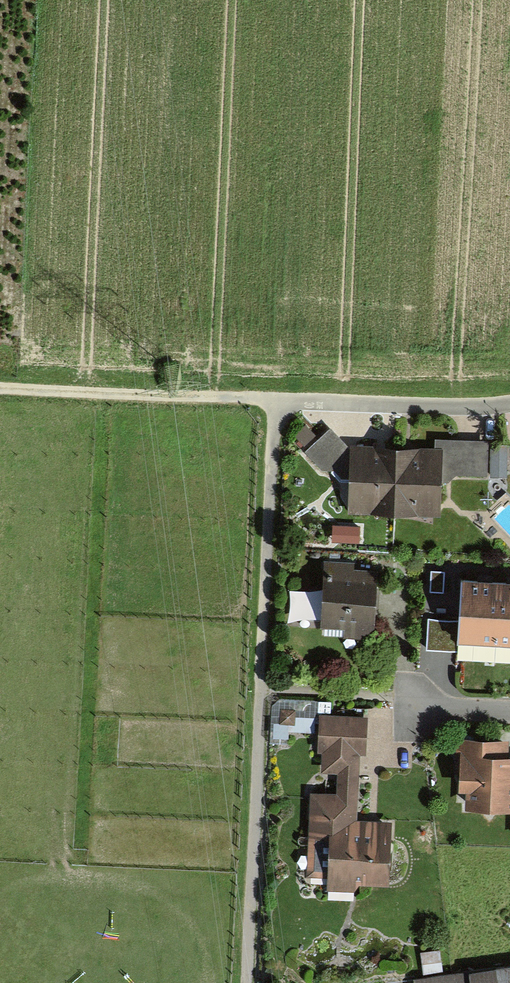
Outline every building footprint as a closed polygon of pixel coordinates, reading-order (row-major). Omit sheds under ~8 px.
[(341,442),(329,430),(305,453),(321,472),(333,473),(342,481),(351,481),(352,448),(341,442)] [(486,442),(436,441),(436,451),(443,451),(442,474),(485,475),(486,442)] [(506,448),(493,447),(492,477),(506,478),(506,448)] [(393,516),(395,450),(380,450),(352,448),(351,481),(350,515),(393,516)] [(412,451),(395,450),(393,516),(441,519),(442,474),(443,451),(436,451),(412,451)] [(357,564),(326,562),(322,628),(344,630),(343,639),(375,641),(380,572),(363,571),(356,571),(357,564)] [(493,648),(497,585),(486,584),(462,583),(460,622),(429,620),(427,650),(457,652),(458,646),(493,648)] [(497,585),(493,648),(509,650),(509,586),(497,585)] [(318,735),(319,715),(320,703),(280,700),(274,706),(271,743),(289,744),(289,733),(318,735)] [(388,886),(391,823),(355,822),(359,756),(366,757),(368,717),(319,715),(318,735),(317,755),(320,755),(320,775),(337,776),(336,793),(310,792),(306,877),(327,877),(327,891),(358,892),(358,885),(388,886)] [(457,741),(456,772),(460,772),(460,793),(467,793),(466,810),(509,812),(509,763),(509,743),(457,741)] [(416,980),(416,982),(509,982),(509,967),(416,980)]
